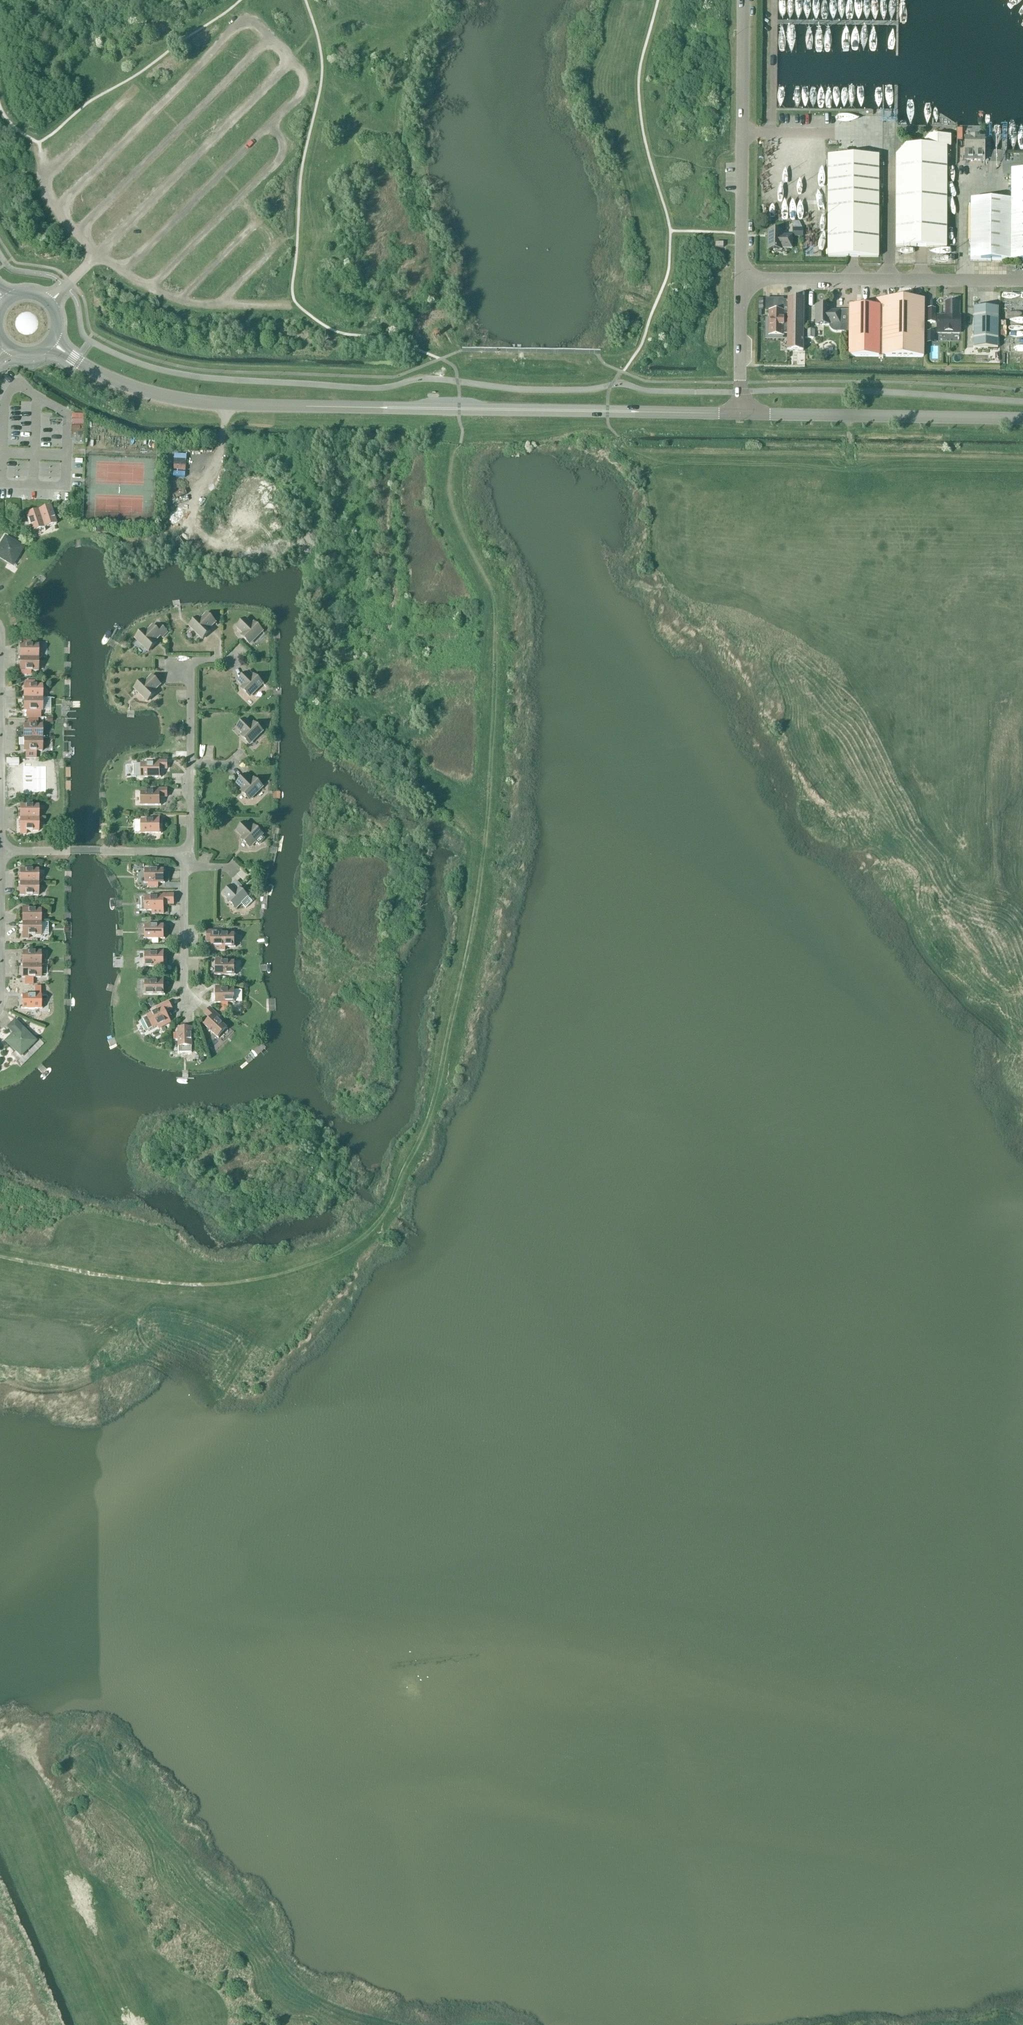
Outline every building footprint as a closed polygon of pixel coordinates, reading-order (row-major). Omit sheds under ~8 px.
[(897,247),(947,247),(947,157),(951,157),(951,137),(930,136),(925,141),(925,147),(907,147),(897,157),(897,247)] [(965,140),(965,152),(977,152),(977,161),(984,161),(985,140),(979,140),(979,138),(971,138),(971,140),(965,140)] [(879,257),(879,157),(849,157),(849,155),(847,152),(841,152),(838,154),(838,156),(829,156),(828,257),(879,257)] [(1022,261),(1022,171),(1011,171),(1010,201),(971,201),(971,260),(1022,261)] [(803,237),(803,228),(792,228),(792,237),(803,237)] [(768,250),(782,250),(782,248),(792,249),(792,236),(782,236),(783,231),(768,231),(768,250)] [(784,301),(784,299),(766,298),(766,312),(772,312),(771,318),(770,318),(769,336),(783,336),(783,334),(788,334),(788,301),(784,301)] [(788,301),(788,334),(788,351),(804,351),(804,299),(788,299),(788,301)] [(828,325),(829,328),(831,330),(833,332),(836,332),(839,332),(850,332),(850,356),(923,357),(924,300),(876,299),(876,306),(850,306),(850,311),(830,311),(830,306),(816,306),(816,325),(828,325)] [(960,333),(960,316),(959,316),(959,303),(946,303),(946,316),(938,316),(938,333),(960,333)] [(928,308),(927,323),(935,323),(936,309),(928,308)] [(974,308),(974,348),(998,348),(998,308),(974,308)] [(50,506),(38,510),(44,528),(56,524),(50,506)] [(32,532),(44,528),(38,510),(26,514),(32,532)] [(5,537),(0,546),(0,558),(12,565),(23,548),(5,537)] [(201,621),(198,618),(190,626),(203,639),(211,631),(208,629),(215,622),(207,614),(201,621)] [(262,631),(255,623),(252,626),(245,619),(237,627),(244,634),(242,636),(250,644),(262,631)] [(154,641),(161,635),(163,637),(168,632),(162,626),(157,631),(153,627),(147,633),(144,630),(136,638),(149,651),(157,643),(154,641)] [(20,645),(20,658),(38,658),(38,645),(20,645)] [(38,658),(20,658),(20,671),(38,671),(38,658)] [(244,686),(242,689),(249,696),(262,684),(255,676),(252,679),(246,673),(239,681),(244,686)] [(146,683),(143,680),(135,688),(148,701),(156,693),(153,691),(160,684),(152,677),(146,683)] [(42,685),(24,685),(24,698),(42,698),(42,685)] [(42,698),(24,698),(24,711),(42,711),(42,698)] [(249,744),(262,731),(255,723),(252,726),(245,720),(237,727),(244,734),(242,736),(249,744)] [(24,726),(24,738),(42,738),(42,725),(24,726)] [(42,738),(24,738),(24,751),(42,751),(42,738)] [(161,777),(160,777),(160,769),(167,769),(167,761),(154,761),(154,764),(140,764),(140,777),(161,777)] [(23,764),(23,779),(47,779),(47,766),(31,766),(31,764),(23,764)] [(249,800),(262,787),(254,779),(252,782),(245,775),(237,783),(244,790),(242,792),(249,800)] [(23,779),(23,795),(31,795),(31,792),(47,792),(47,779),(23,779)] [(154,789),(154,792),(140,792),(140,805),(161,805),(160,805),(160,797),(167,797),(167,789),(154,789)] [(20,818),(38,818),(38,806),(20,806),(20,818)] [(140,821),(135,821),(135,833),(140,833),(161,833),(160,833),(160,816),(154,816),(154,820),(140,820),(140,821)] [(20,834),(26,834),(26,831),(38,831),(38,818),(20,818),(20,834)] [(245,823),(237,831),(244,837),(242,839),(249,847),(255,841),(259,845),(265,839),(261,835),(262,834),(254,827),(252,829),(245,823)] [(38,870),(20,870),(20,883),(38,883),(38,870)] [(144,870),(144,883),(165,883),(165,870),(144,870)] [(231,886),(224,894),(229,900),(228,900),(236,908),(247,897),(239,889),(242,887),(236,881),(231,886)] [(38,883),(20,883),(20,896),(38,896),(38,883)] [(144,898),(141,898),(141,911),(144,911),(151,911),(151,913),(164,913),(164,911),(165,911),(165,910),(164,910),(164,905),(174,905),(174,895),(164,895),(158,895),(158,898),(144,898)] [(41,910),(28,910),(28,907),(22,907),(22,923),(41,923),(41,910)] [(28,939),(28,936),(41,936),(41,923),(22,923),(22,939),(28,939)] [(165,926),(144,926),(144,939),(165,939),(165,926)] [(222,931),(208,931),(207,941),(211,941),(211,950),(225,950),(225,947),(236,947),(234,947),(234,935),(236,935),(236,934),(222,934),(222,931)] [(158,951),(158,954),(144,954),(144,967),(165,967),(165,966),(164,966),(164,951),(158,951)] [(41,952),(22,952),(22,965),(41,965),(41,952)] [(236,962),(222,962),(222,959),(216,959),(216,974),(215,974),(215,975),(236,975),(236,962)] [(41,965),(22,965),(22,978),(41,978),(41,965)] [(145,982),(145,995),(164,995),(164,979),(158,979),(158,982),(145,982)] [(236,990),(222,990),(222,987),(216,987),(216,1002),(215,1002),(215,1003),(236,1003),(236,990)] [(21,996),(21,1009),(42,1009),(42,996),(21,996)] [(141,1020),(147,1031),(158,1026),(159,1028),(171,1022),(166,1012),(172,1009),(169,1002),(157,1008),(158,1011),(141,1020)] [(228,1029),(218,1020),(220,1017),(210,1008),(205,1014),(210,1019),(205,1024),(204,1023),(203,1024),(219,1039),(228,1029)] [(27,1049),(35,1041),(15,1021),(8,1028),(14,1034),(6,1041),(19,1054),(26,1047),(27,1049)] [(179,1033),(175,1033),(175,1039),(179,1039),(179,1048),(179,1053),(192,1053),(192,1048),(192,1027),(179,1027),(179,1033)]
